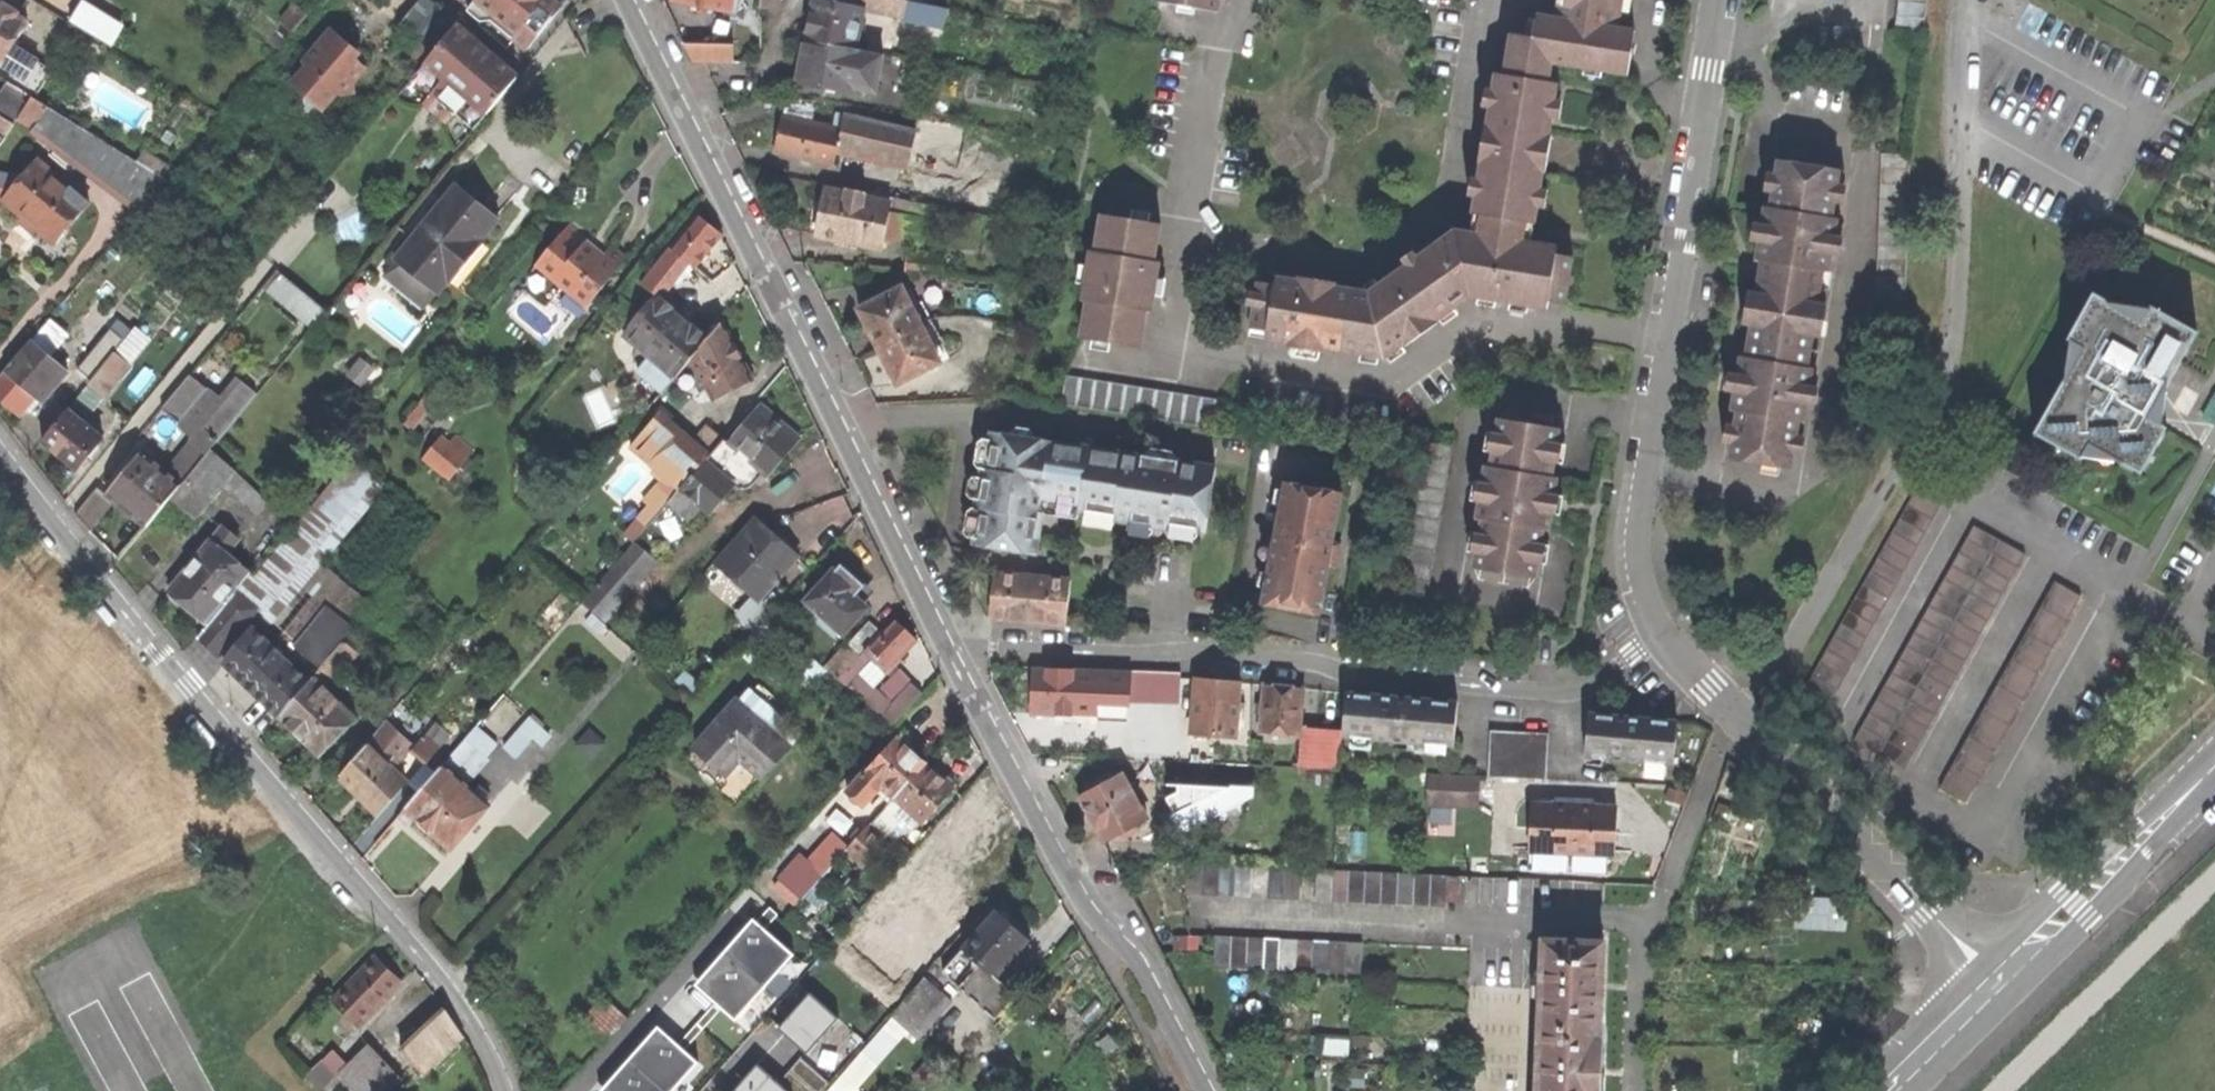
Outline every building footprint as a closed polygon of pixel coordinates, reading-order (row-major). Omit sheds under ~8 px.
[(469,9),(477,16),(484,8),(517,35),(513,40),(526,51),(562,8),(552,0),(477,0),(469,9)] [(758,0),(676,0),(758,17),(758,0)] [(805,40),(853,49),(862,8),(902,15),(905,0),(813,0),(810,13),(805,40)] [(909,0),(905,0),(902,15),(900,23),(940,31),(945,7),(909,0)] [(1156,1),(1215,11),(1217,0),(1156,0),(1156,1)] [(1504,74),(1547,81),(1550,62),(1583,67),(1582,74),(1600,77),(1601,71),(1626,75),(1634,30),(1617,28),(1618,20),(1620,11),(1626,12),(1628,0),(1557,0),(1556,5),(1558,5),(1555,18),(1536,15),(1532,36),(1511,33),(1504,74)] [(1924,33),(1928,1),(1928,0),(1899,0),(1896,30),(1924,33)] [(399,25),(433,54),(453,30),(419,2),(399,25)] [(9,83),(31,97),(32,96),(35,98),(52,70),(23,53),(20,58),(10,51),(26,25),(16,18),(17,16),(2,6),(0,8),(0,67),(1,66),(11,72),(6,81),(9,83)] [(72,24),(110,47),(121,31),(83,7),(72,24)] [(487,114),(517,78),(485,51),(456,27),(453,30),(433,54),(425,63),(487,114)] [(353,83),(364,69),(354,60),(356,58),(352,55),(348,51),(351,48),(331,31),(304,63),(308,67),(292,85),(307,98),(305,100),(306,113),(319,112),(321,110),(323,111),(338,92),(342,95),(355,94),(353,83)] [(801,58),(797,80),(851,91),(852,87),(874,91),(880,54),(853,49),(805,40),(801,58)] [(731,61),(731,44),(682,44),(691,62),(731,61)] [(1487,122),(1548,132),(1550,118),(1556,83),(1547,81),(1504,74),(1495,73),(1487,122)] [(17,118),(31,97),(9,83),(4,90),(2,89),(0,92),(0,137),(3,138),(17,118)] [(17,118),(142,208),(166,180),(35,98),(32,96),(31,97),(17,118)] [(908,164),(914,131),(834,114),(832,126),(811,122),(814,102),(784,99),(781,116),(779,128),(774,153),(832,164),(835,148),(908,164)] [(1487,122),(1480,163),(1541,173),(1542,168),(1547,138),(1548,132),(1487,122)] [(1880,151),(1874,306),(1903,307),(1909,152),(1880,151)] [(1839,169),(1777,159),(1770,205),(1764,205),(1755,260),(1761,261),(1759,275),(1756,292),(1746,291),(1741,323),(1750,325),(1747,340),(1745,355),(1740,354),(1731,409),(1736,410),(1728,458),(1791,468),(1798,420),(1803,421),(1812,366),(1807,365),(1823,271),(1828,271),(1837,217),(1832,216),(1839,169)] [(53,246),(89,205),(37,160),(21,180),(0,175),(0,200),(3,201),(1,203),(20,218),(53,246)] [(1257,280),(1249,328),(1265,330),(1264,337),(1383,357),(1470,295),(1546,308),(1548,301),(1564,303),(1572,256),(1555,254),(1556,246),(1521,241),(1524,222),(1533,223),(1537,198),(1541,173),(1480,163),(1472,213),(1481,215),(1478,233),(1455,229),(1404,266),(1368,292),(1329,285),(1274,276),(1273,283),(1257,280)] [(476,201),(458,185),(396,260),(436,294),(447,281),(451,284),(485,243),(481,240),(499,219),(476,201)] [(882,247),(890,203),(864,198),(865,191),(845,188),(844,195),(824,191),(820,211),(816,234),(882,247)] [(641,282),(656,295),(659,295),(671,279),(677,283),(686,273),(681,268),(686,261),(693,267),(720,234),(709,224),(697,214),(641,282)] [(1080,339),(1139,349),(1145,312),(1150,312),(1154,287),(1158,262),(1153,261),(1159,224),(1100,215),(1094,251),(1090,251),(1082,301),(1086,302),(1080,339)] [(567,225),(538,263),(571,290),(567,294),(584,308),(625,258),(610,246),(603,254),(590,244),(567,225)] [(312,323),(326,306),(284,270),(269,287),(312,323)] [(901,287),(859,309),(869,328),(878,346),(931,319),(923,303),(917,305),(910,290),(904,292),(901,287)] [(656,295),(624,334),(651,356),(639,371),(662,390),(674,376),(691,356),(707,337),(683,315),(659,295),(656,295)] [(2169,381),(2194,335),(2151,309),(2142,324),(2092,296),(2068,341),(2081,351),(2034,434),(2078,459),(2086,445),(2139,475),(2163,431),(2147,420),(2158,399),(2169,381)] [(67,370),(48,354),(66,333),(48,318),(0,375),(0,398),(4,401),(18,414),(33,396),(40,402),(67,370)] [(940,337),(931,319),(878,346),(886,364),(896,383),(939,361),(937,357),(943,354),(936,339),(940,337)] [(722,320),(707,337),(691,356),(713,400),(753,380),(736,347),(722,320)] [(76,368),(90,380),(113,353),(124,339),(111,328),(76,368)] [(71,404),(84,415),(100,396),(101,397),(127,365),(113,353),(90,380),(71,404)] [(161,408),(178,422),(206,388),(189,374),(161,408)] [(1065,375),(1060,404),(1212,428),(1216,399),(1065,375)] [(695,394),(674,376),(662,390),(646,410),(656,419),(666,428),(695,394)] [(723,438),(704,461),(680,488),(673,498),(691,513),(698,512),(706,502),(714,492),(722,498),(734,485),(738,488),(741,489),(747,489),(751,486),(763,472),(765,474),(797,438),(779,421),(762,406),(730,444),(723,438)] [(75,469),(101,437),(67,408),(40,441),(59,455),(75,469)] [(400,436),(411,445),(432,420),(422,411),(400,436)] [(1473,568),(1534,578),(1542,530),(1548,531),(1552,504),(1557,477),(1550,476),(1558,428),(1498,418),(1490,466),(1485,466),(1476,520),(1481,521),(1473,568)] [(704,461),(666,428),(656,419),(632,446),(647,459),(638,470),(661,490),(670,479),(680,488),(704,461)] [(191,442),(206,454),(210,449),(217,440),(202,428),(191,442)] [(1215,466),(991,431),(972,543),(1034,553),(1038,532),(1041,512),(1048,513),(1050,502),(1080,507),(1079,510),(1115,516),(1114,520),(1156,527),(1169,529),(1170,525),(1203,530),(1215,466)] [(424,458),(450,478),(471,452),(453,437),(447,444),(440,438),(424,458)] [(1399,591),(1427,595),(1451,445),(1423,440),(1399,591)] [(258,518),(271,505),(210,449),(206,454),(182,484),(169,500),(191,519),(224,486),(258,518)] [(145,527),(169,500),(182,484),(141,450),(105,494),(123,508),(145,527)] [(255,610),(271,622),(385,485),(353,459),(254,577),(249,573),(207,624),(197,637),(216,656),(255,610)] [(1830,706),(1951,481),(1926,468),(1804,691),(1830,706)] [(1327,567),(1335,568),(1340,543),(1332,542),(1341,493),(1284,482),(1260,604),(1289,609),(1318,615),(1327,567)] [(714,508),(722,498),(714,492),(706,502),(714,508)] [(397,510),(403,504),(391,494),(385,500),(397,510)] [(773,532),(760,520),(744,538),(743,537),(726,554),(727,566),(759,595),(797,553),(785,543),(785,537),(781,533),(779,531),(773,532)] [(184,605),(207,624),(249,573),(250,572),(226,553),(238,538),(222,526),(168,592),(184,605)] [(1905,771),(2022,555),(1972,527),(1854,742),(1905,771)] [(652,563),(631,545),(583,601),(604,619),(652,563)] [(849,574),(844,570),(838,576),(834,572),(809,600),(843,630),(864,606),(845,588),(854,578),(849,574)] [(991,616),(1065,623),(1069,580),(995,573),(993,596),(991,616)] [(2082,599),(2054,584),(1940,791),(1968,807),(2082,599)] [(339,594),(328,607),(352,627),(363,613),(339,594)] [(282,638),(319,668),(341,640),(352,627),(328,607),(315,597),(282,638)] [(893,619),(880,632),(859,655),(837,678),(891,726),(923,691),(913,681),(890,705),(859,675),(878,654),(891,667),(915,641),(904,630),(893,619)] [(880,632),(868,621),(847,643),(859,655),(880,632)] [(255,694),(279,717),(307,683),(252,628),(224,663),(255,694)] [(319,756),(355,718),(323,686),(340,665),(344,667),(356,653),(341,640),(319,668),(307,683),(279,717),(307,744),(319,756)] [(1124,673),(1033,670),(1032,694),(1031,713),(1098,717),(1099,695),(1108,695),(1108,699),(1115,700),(1115,696),(1115,695),(1115,692),(1116,691),(1116,683),(1123,684),(1124,673)] [(1124,671),(1124,673),(1123,684),(1121,714),(1143,715),(1150,719),(1148,757),(1177,758),(1178,721),(1182,721),(1182,678),(1145,675),(1145,672),(1124,671)] [(1214,681),(1195,680),(1191,734),(1236,737),(1240,683),(1214,681)] [(1282,687),(1265,685),(1261,733),(1299,737),(1303,689),(1282,687)] [(1346,693),(1343,739),(1455,747),(1457,702),(1411,698),(1410,706),(1400,705),(1393,705),(1394,697),(1346,693)] [(761,777),(787,747),(736,701),(694,748),(707,759),(724,774),(739,758),(761,777)] [(1588,713),(1584,758),(1674,765),(1677,720),(1628,716),(1627,724),(1621,723),(1615,723),(1615,715),(1588,713)] [(504,748),(517,760),(540,735),(548,743),(553,737),(531,718),(504,748)] [(379,814),(405,783),(404,781),(389,767),(410,743),(385,721),(339,775),(361,797),(379,814)] [(445,762),(470,784),(491,762),(489,759),(499,744),(476,726),(449,758),(445,762)] [(1342,729),(1303,726),(1300,768),(1339,770),(1342,729)] [(606,744),(588,729),(576,745),(594,759),(606,744)] [(1489,730),(1487,776),(1545,778),(1547,732),(1489,730)] [(424,760),(437,772),(442,766),(445,762),(449,758),(425,737),(413,750),(424,760)] [(910,749),(896,737),(847,792),(862,806),(880,785),(894,796),(924,762),(910,749)] [(405,783),(418,794),(437,772),(424,760),(404,781),(405,783)] [(939,775),(924,762),(894,796),(907,809),(922,822),(953,788),(939,775)] [(428,828),(451,848),(487,806),(442,766),(437,772),(418,794),(405,808),(428,828)] [(1147,820),(1123,774),(1080,797),(1091,818),(1103,842),(1121,833),(1124,837),(1130,834),(1128,829),(1147,820)] [(1476,777),(1430,775),(1428,806),(1475,808),(1476,777)] [(1232,811),(1244,812),(1245,788),(1178,785),(1178,792),(1166,798),(1173,813),(1180,829),(1217,815),(1222,819),(1232,811)] [(894,796),(868,826),(881,838),(907,809),(894,796)] [(1529,851),(1614,855),(1616,808),(1582,806),(1567,805),(1531,803),(1529,851)] [(831,836),(846,850),(868,826),(852,812),(831,836)] [(861,864),(883,840),(881,838),(868,826),(846,850),(861,864)] [(795,901),(822,872),(800,852),(773,881),(795,901)] [(1186,894),(1300,899),(1301,868),(1187,863),(1186,894)] [(1446,902),(1458,902),(1460,877),(1447,877),(1447,875),(1316,869),(1315,900),(1446,906),(1446,902)] [(953,887),(935,870),(901,908),(938,942),(972,903),(953,887)] [(1827,925),(1842,926),(1842,909),(1827,909),(1827,925)] [(1009,922),(995,911),(942,972),(994,1019),(1014,994),(995,977),(1027,939),(1009,922)] [(798,951),(750,913),(692,985),(739,1024),(798,951)] [(1362,943),(1216,936),(1215,967),(1361,974),(1362,943)] [(1538,940),(1536,1028),(1538,1028),(1536,1090),(1599,1090),(1600,1067),(1602,1027),(1600,1027),(1602,984),(1603,942),(1538,940)] [(332,1000),(358,1026),(401,982),(388,969),(376,957),(332,1000)] [(915,1037),(948,998),(923,978),(891,1015),(915,1037)] [(807,994),(779,1025),(805,1049),(833,1017),(807,994)] [(607,1038),(626,1012),(604,995),(584,1022),(607,1038)] [(422,1073),(463,1035),(445,1008),(401,1050),(422,1073)] [(655,1025),(596,1090),(670,1090),(696,1061),(655,1025)] [(400,1079),(367,1045),(341,1071),(360,1090),(387,1090),(400,1079)] [(775,1085),(755,1065),(729,1090),(818,1090),(824,1085),(800,1060),(775,1085)]
